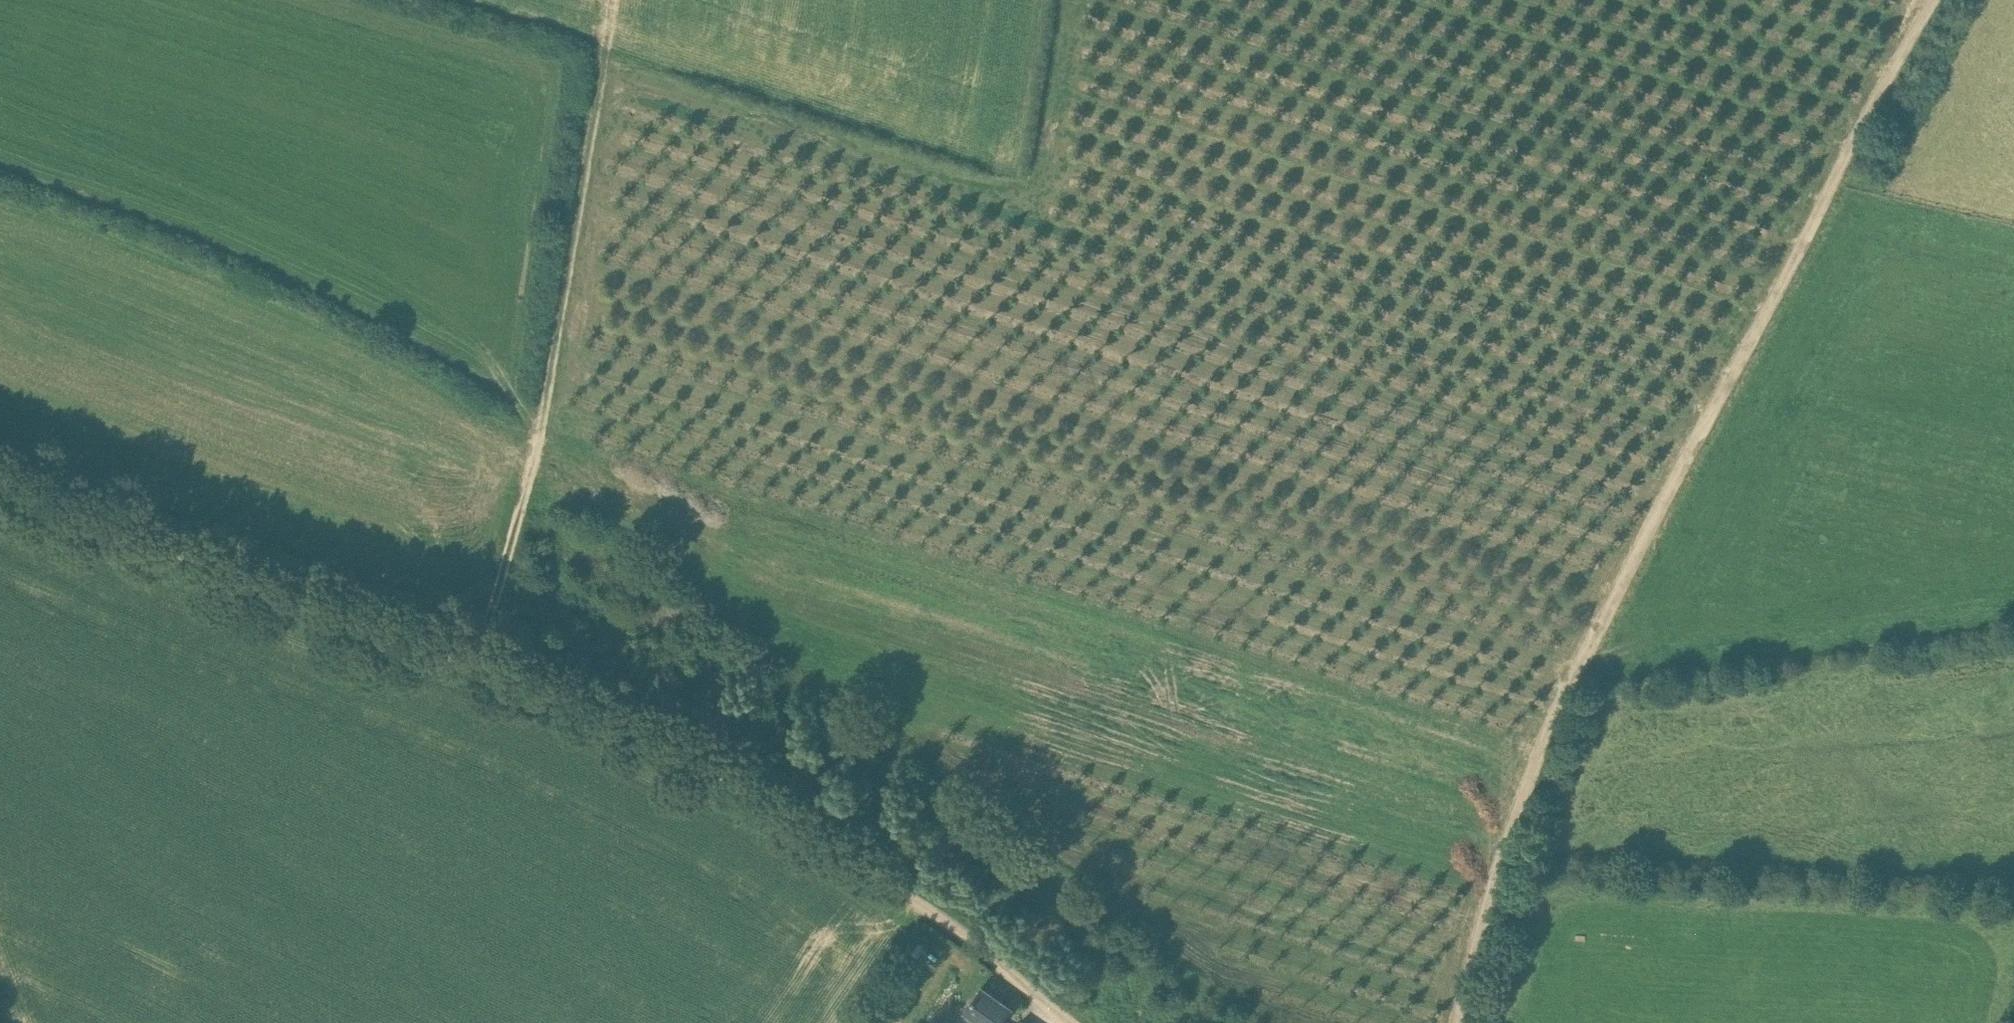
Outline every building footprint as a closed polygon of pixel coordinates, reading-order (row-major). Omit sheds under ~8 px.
[(970,1001),(964,1009),(984,1022),(1012,1022),(1005,1018),(1013,1006),(982,984),(970,1001)]
